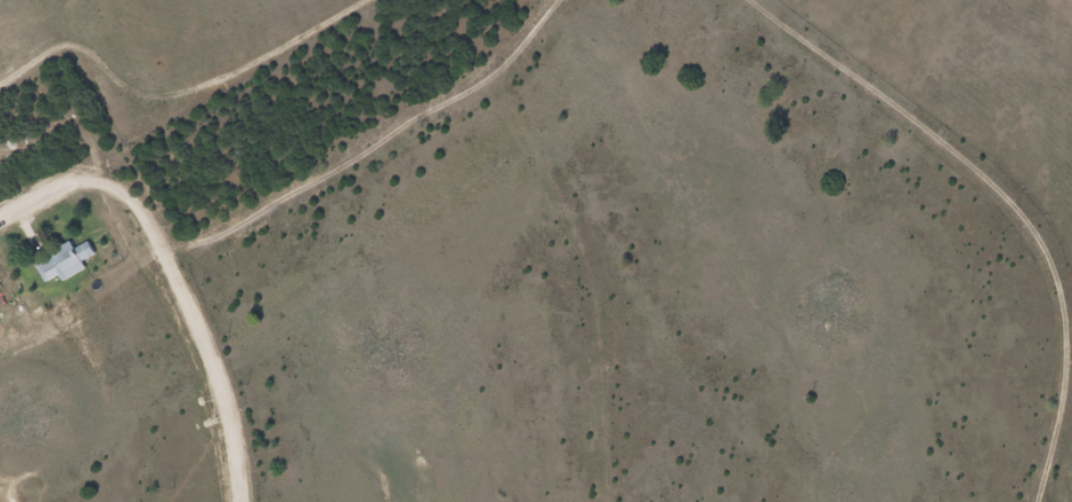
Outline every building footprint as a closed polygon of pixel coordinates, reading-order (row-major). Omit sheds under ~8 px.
[(90,271),(86,262),(99,256),(93,243),(78,250),(75,245),(37,263),(48,284),(64,277),(66,282),(90,271)]
